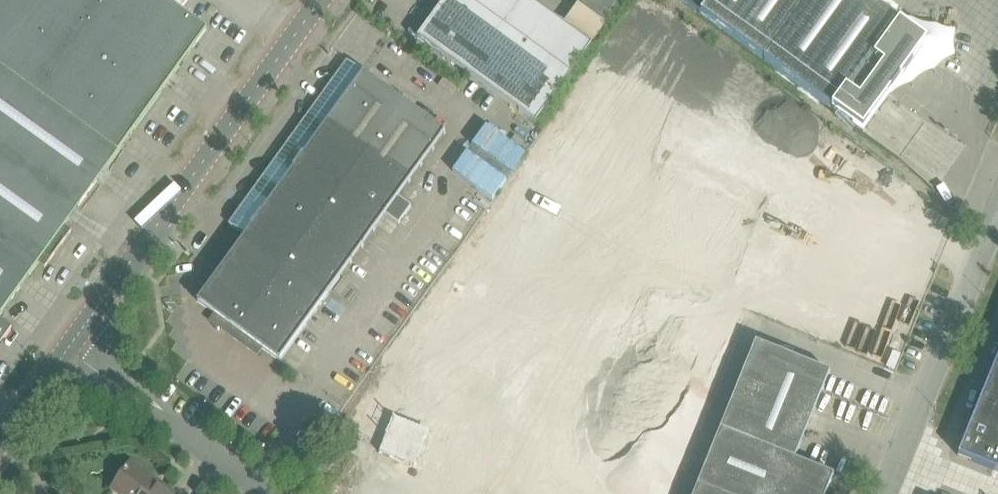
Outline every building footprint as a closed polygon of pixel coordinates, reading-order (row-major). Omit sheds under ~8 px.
[(120,151),(207,29),(167,0),(0,0),(0,65),(120,151)] [(535,123),(592,44),(530,0),(445,0),(435,14),(426,8),(409,32),(535,123)] [(606,24),(624,0),(573,0),(606,24)] [(863,132),(914,62),(926,60),(935,66),(941,57),(953,55),(953,33),(890,17),(866,0),(681,0),(863,132)] [(245,236),(198,301),(234,327),(229,334),(252,351),(257,344),(280,361),(446,132),(364,73),(347,61),(289,142),(229,224),(245,236)] [(39,263),(45,268),(72,231),(65,226),(120,151),(0,65),(0,316),(39,263)] [(12,327),(0,318),(0,344),(12,327)] [(834,475),(795,460),(830,373),(756,343),(695,493),(827,493),(834,475)] [(959,456),(997,472),(997,358),(959,456)] [(318,464),(329,472),(338,459),(327,452),(318,464)] [(131,462),(113,487),(123,493),(176,493),(131,462)]
